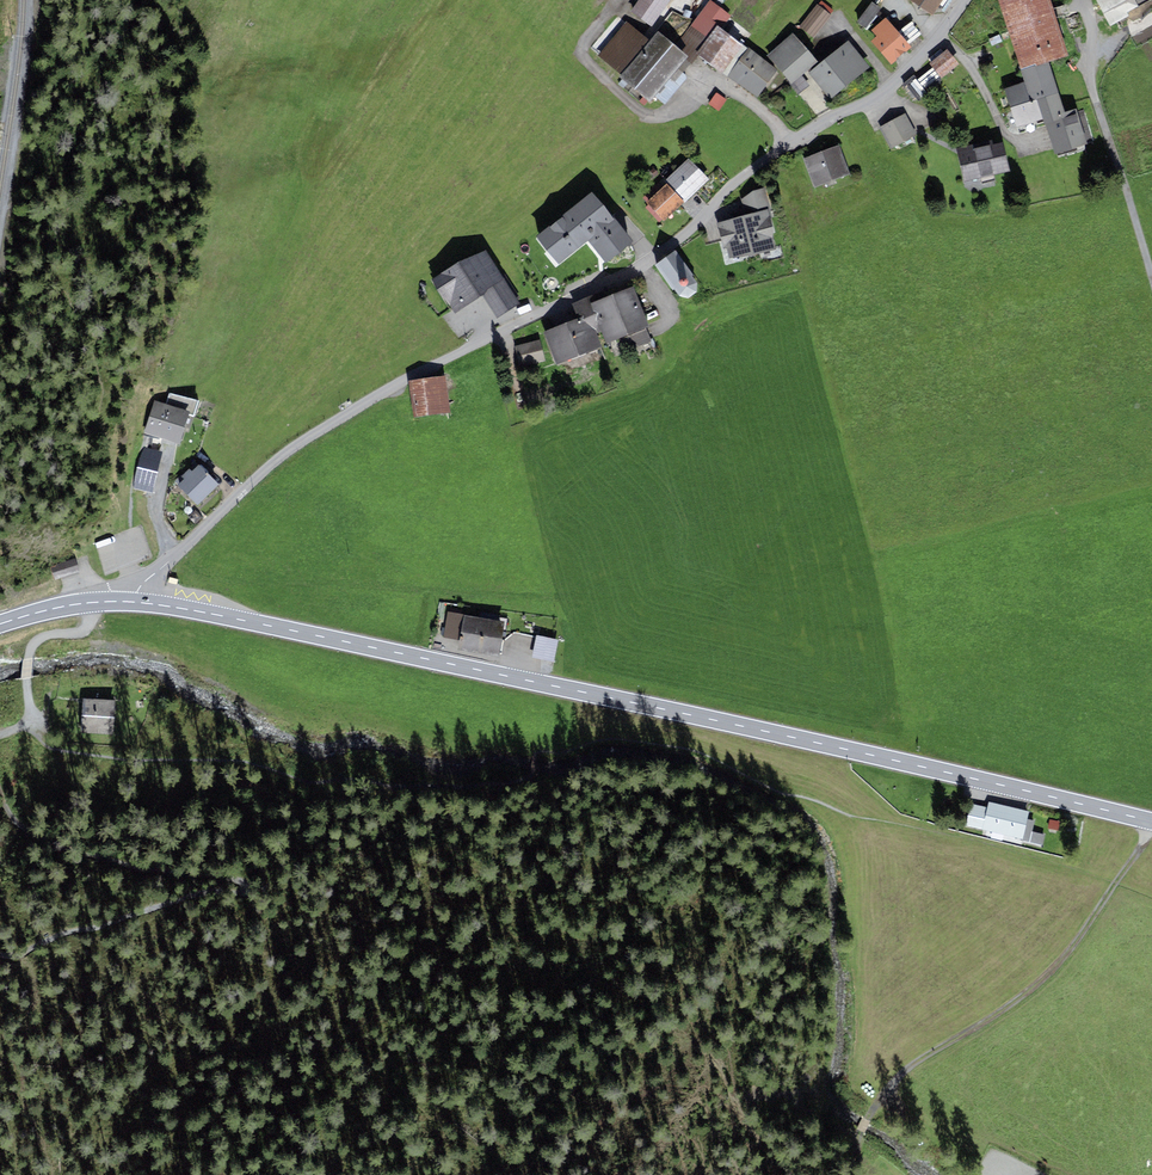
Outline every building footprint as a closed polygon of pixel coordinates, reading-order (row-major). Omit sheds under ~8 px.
[(671,0),(638,0),(630,12),(652,27),(671,0)] [(710,0),(675,45),(694,61),(698,55),(696,54),(717,26),(721,28),(731,16),(710,0)] [(943,0),(908,0),(933,15),(943,0)] [(1050,0),(999,0),(1021,71),(1049,62),(1068,56),(1050,0)] [(1102,13),(1109,26),(1140,10),(1138,6),(1150,0),(1095,0),(1102,13)] [(818,5),(830,14),(833,10),(821,1),(818,5)] [(866,28),(881,8),(872,1),(857,22),(866,28)] [(815,39),(832,15),(830,14),(818,5),(817,4),(800,28),(815,39)] [(911,47),(885,17),(871,30),(876,36),(870,41),(891,65),(911,47)] [(598,55),(622,75),(650,41),(627,21),(598,55)] [(721,28),(717,26),(696,54),(698,55),(727,77),(748,48),(721,28)] [(675,83),(694,61),(675,45),(658,31),(650,41),(622,75),(620,77),(650,102),(670,78),(675,83)] [(793,33),(766,55),(790,84),(802,75),(817,62),(793,33)] [(831,100),(870,67),(847,40),(809,73),(831,100)] [(778,69),(748,48),(727,77),(756,98),(778,69)] [(942,79),(959,64),(946,49),(929,64),(932,68),(940,77),(942,79)] [(1049,62),(1021,71),(1024,82),(1004,88),(1010,108),(1036,99),(1059,92),(1049,62)] [(925,89),(940,77),(932,68),(917,80),(925,89)] [(802,75),(790,84),(799,94),(810,85),(802,75)] [(917,80),(913,75),(903,84),(918,101),(928,92),(925,89),(917,80)] [(719,111),(727,99),(716,92),(708,104),(719,111)] [(1065,112),(1059,92),(1036,99),(1043,119),(1044,125),(1046,124),(1067,118),(1065,112)] [(1017,128),(1043,119),(1036,99),(1010,108),(1017,128)] [(1055,155),(1076,149),(1088,145),(1088,143),(1078,112),(1077,109),(1065,112),(1067,118),(1046,124),(1055,155)] [(1078,112),(1088,143),(1093,141),(1083,110),(1078,112)] [(892,149),(917,134),(905,113),(879,127),(892,149)] [(965,183),(1011,171),(1003,138),(956,149),(965,183)] [(815,188),(851,174),(839,144),(803,158),(815,188)] [(686,202),(709,179),(688,158),(665,181),(667,184),(685,201),(686,202)] [(654,177),(658,174),(654,168),(650,172),(654,177)] [(664,221),(685,201),(667,184),(647,203),(649,205),(663,219),(664,221)] [(744,216),(770,209),(764,188),(753,191),(741,199),(744,216)] [(592,192),(536,236),(559,264),(589,241),(607,263),(633,242),(592,192)] [(660,222),(663,219),(649,205),(646,208),(660,222)] [(776,249),(772,234),(776,233),(770,209),(744,216),(717,223),(723,246),(726,246),(729,259),(776,249)] [(457,261),(432,279),(455,314),(481,296),(483,295),(504,279),(486,250),(457,261)] [(693,275),(676,250),(655,265),(673,290),(674,289),(680,296),(688,298),(696,293),(697,283),(692,276),(693,275)] [(520,304),(504,279),(483,295),(498,318),(520,304)] [(633,287),(590,303),(594,312),(602,332),(607,343),(626,336),(646,328),(649,327),(633,287)] [(602,332),(594,312),(590,303),(595,302),(592,295),(572,303),(578,318),(589,314),(597,334),(602,332)] [(578,318),(544,332),(557,364),(602,346),(597,334),(589,314),(578,318)] [(651,341),(646,328),(626,336),(631,349),(651,341)] [(520,368),(545,361),(539,339),(514,346),(520,368)] [(451,413),(446,376),(409,382),(414,418),(451,413)] [(193,416),(198,402),(169,393),(166,404),(190,412),(189,415),(193,416)] [(154,400),(144,432),(180,444),(189,415),(190,412),(166,404),(154,400)] [(153,493),(162,451),(143,447),(134,489),(153,493)] [(199,465),(192,471),(189,469),(182,476),(184,479),(178,485),(197,505),(218,485),(199,465)] [(460,640),(464,615),(448,612),(444,637),(460,640)] [(505,622),(464,615),(460,640),(458,650),(499,657),(505,622)] [(558,640),(537,635),(531,657),(553,662),(558,640)] [(116,700),(83,698),(81,732),(114,734),(116,700)] [(1030,811),(989,801),(987,807),(982,830),(1023,840),(1028,819),(1030,811)] [(966,826),(982,830),(987,807),(971,803),(966,826)] [(1028,819),(1023,840),(1022,841),(1029,843),(1030,841),(1032,832),(1035,820),(1028,819)] [(1059,830),(1060,821),(1050,820),(1048,829),(1059,830)] [(1032,832),(1030,841),(1029,843),(1043,846),(1043,844),(1045,835),(1032,832)]
